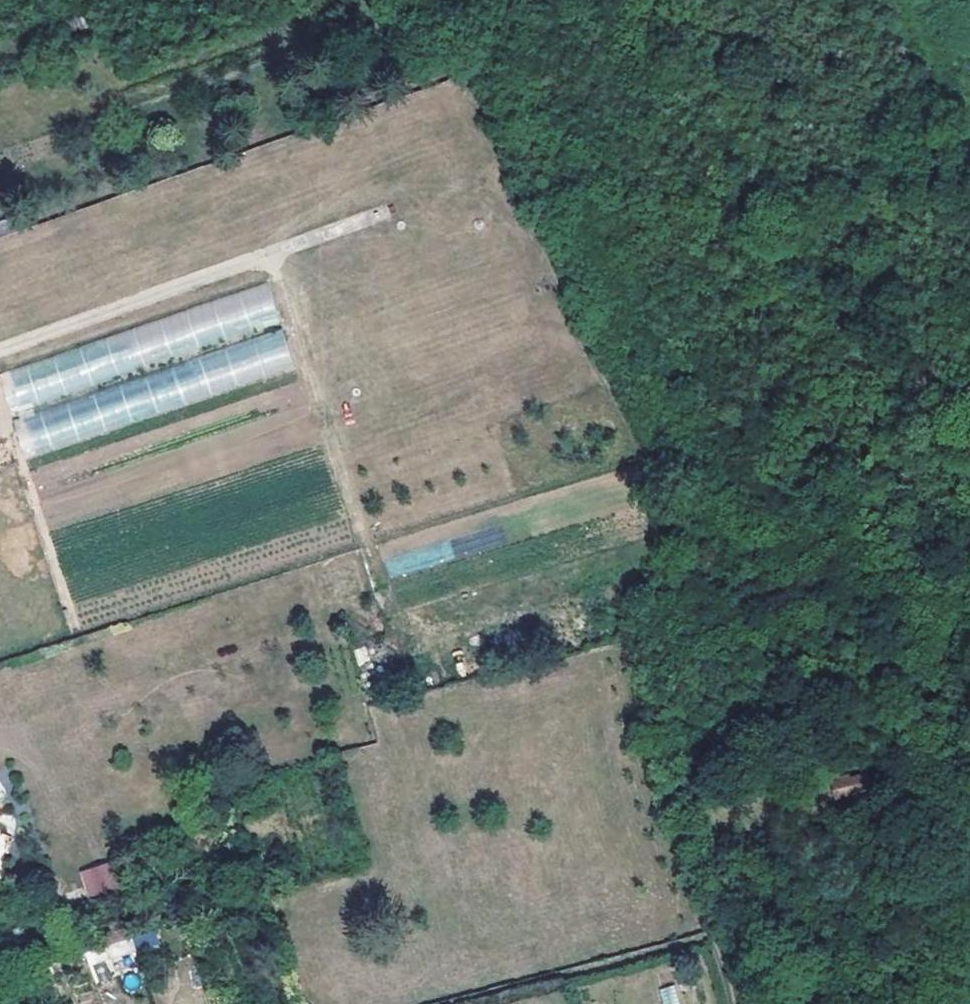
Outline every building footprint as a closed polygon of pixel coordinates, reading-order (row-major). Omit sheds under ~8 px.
[(268,291),(0,364),(11,404),(279,331),(268,291)] [(26,456),(295,372),(283,332),(13,416),(26,456)] [(830,778),(834,804),(873,797),(868,771),(830,778)] [(108,860),(79,872),(89,897),(119,886),(108,860)] [(132,937),(137,950),(159,943),(154,930),(132,937)] [(676,985),(660,987),(662,1003),(679,1003),(676,985)]
